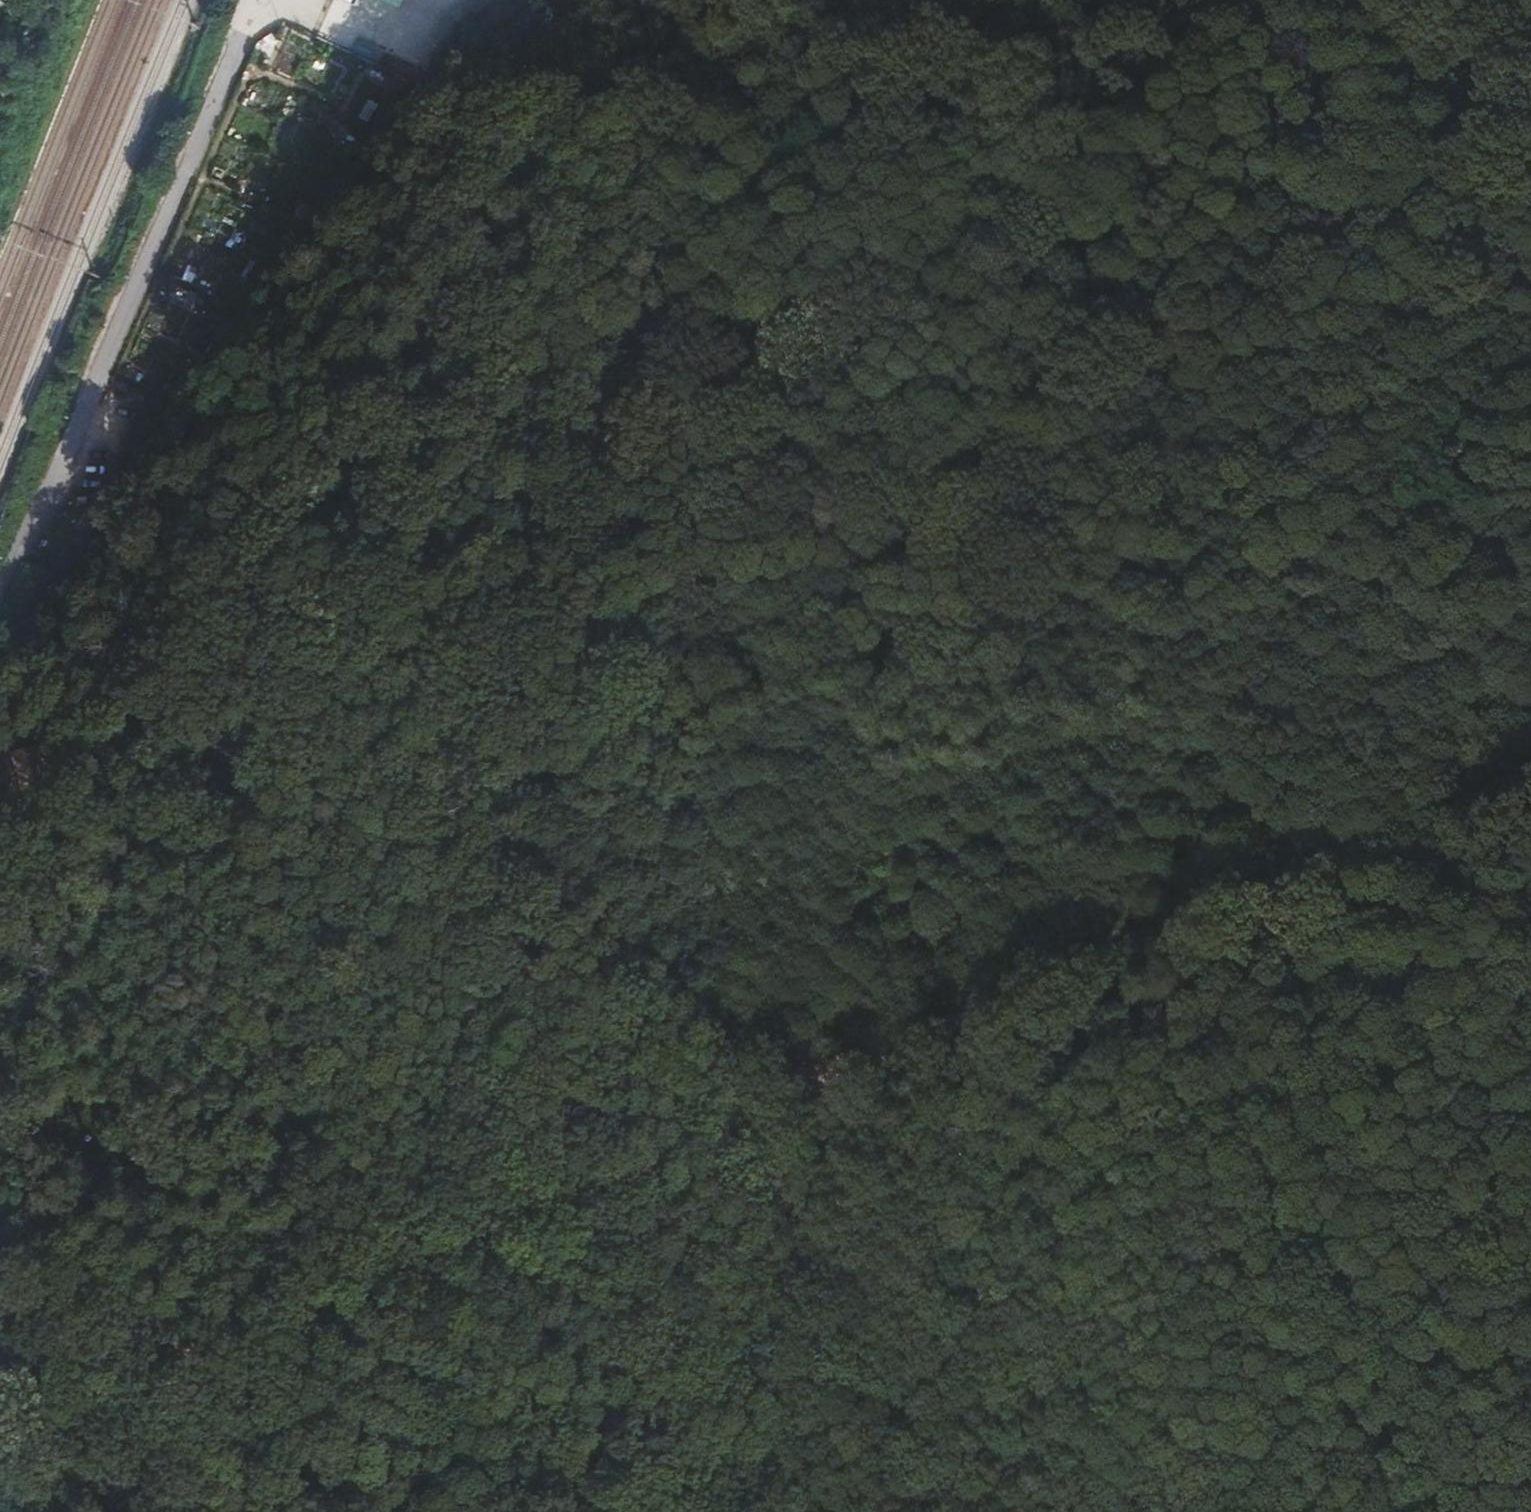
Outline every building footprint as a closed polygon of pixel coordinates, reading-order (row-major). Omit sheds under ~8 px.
[(13,755),(27,802),(47,796),(32,749),(13,755)] [(17,834),(25,820),(13,813),(4,827),(17,834)]
